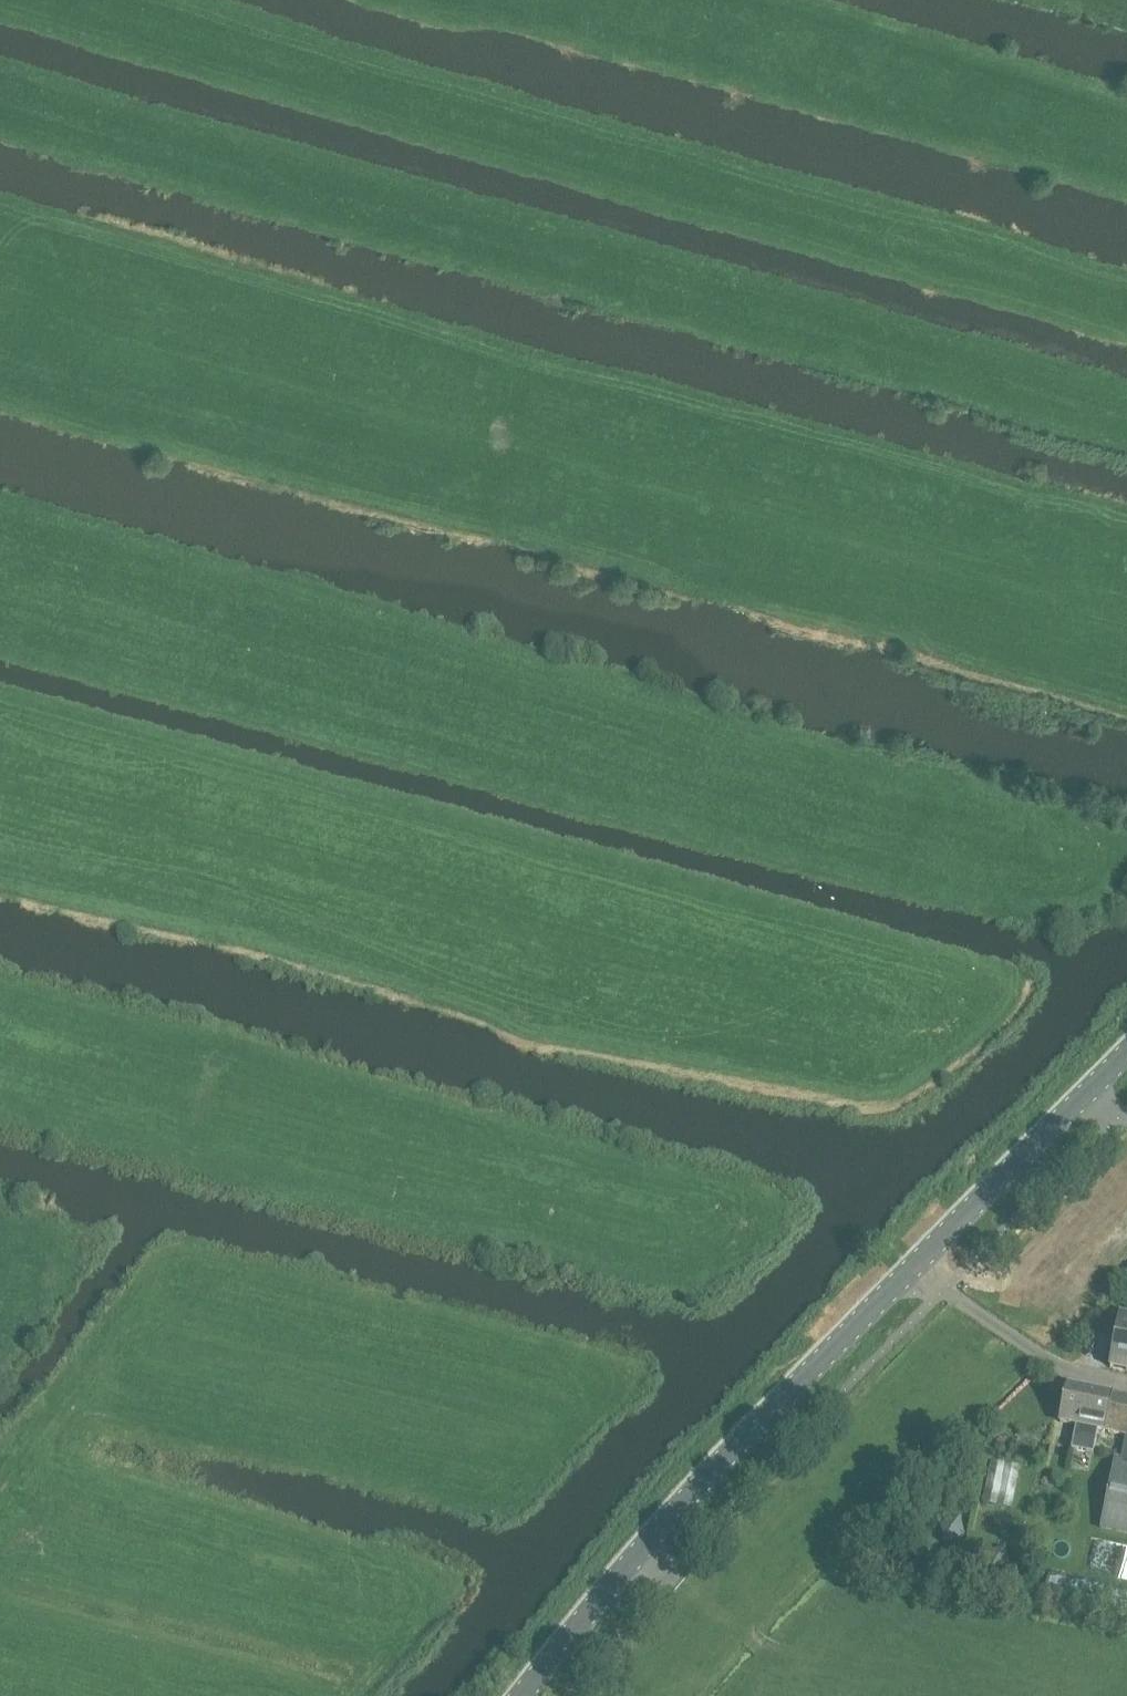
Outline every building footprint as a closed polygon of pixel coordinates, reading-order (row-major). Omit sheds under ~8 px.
[(1126,1369),(1126,1315),(1120,1314),(1109,1366),(1126,1369)] [(1073,1447),(1072,1450),(1090,1454),(1095,1429),(1126,1436),(1122,1459),(1115,1458),(1100,1527),(1126,1533),(1126,1397),(1068,1385),(1060,1422),(1077,1425),(1073,1447)] [(1016,1505),(1021,1464),(991,1460),(986,1501),(1016,1505)]
